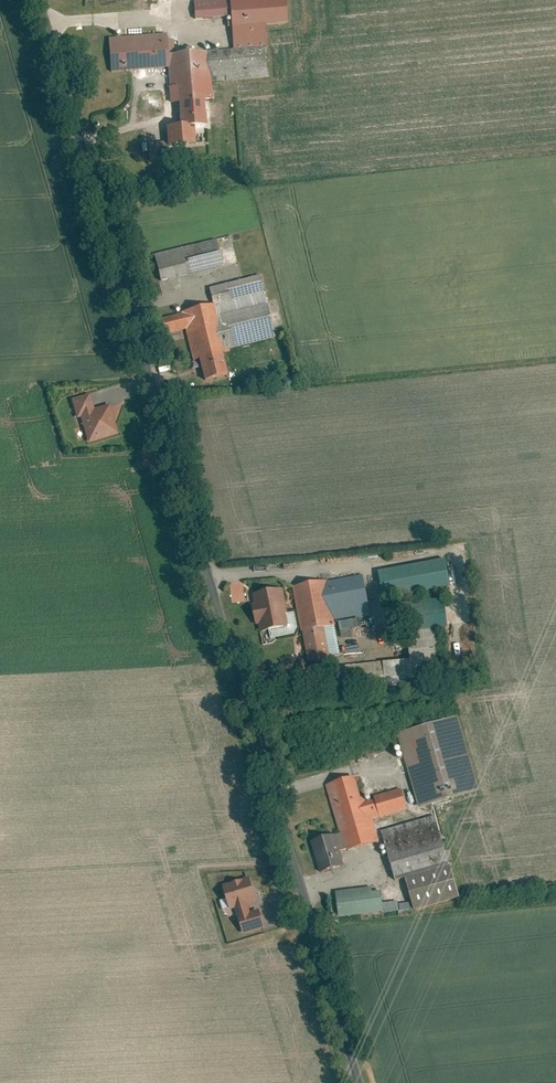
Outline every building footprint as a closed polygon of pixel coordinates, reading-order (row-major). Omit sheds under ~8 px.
[(228,0),(190,0),(183,1),(184,17),(229,13),(228,0)] [(202,49),(205,81),(268,76),(264,24),(285,22),(284,0),(228,0),(229,13),(233,46),(202,49)] [(164,35),(109,37),(110,66),(165,65),(164,53),(164,35)] [(164,53),(165,65),(168,100),(179,99),(181,120),(190,119),(202,119),(200,97),(207,97),(205,81),(202,49),(164,53)] [(181,120),(165,122),(167,144),(192,141),(190,119),(181,120)] [(215,241),(155,256),(160,279),(220,265),(215,241)] [(258,274),(208,287),(212,304),(224,350),(274,337),(258,274)] [(224,350),(212,304),(158,319),(163,336),(184,331),(192,359),(198,358),(204,378),(230,371),(224,350)] [(89,394),(71,399),(76,418),(80,417),(87,443),(116,434),(108,405),(93,409),(89,394)] [(414,656),(316,664),(319,686),(440,676),(427,572),(381,577),(384,598),(407,596),(414,656)] [(362,574),(296,586),(308,660),(329,656),(323,623),(369,615),(362,574)] [(232,596),(243,596),(243,586),(232,586),(232,596)] [(284,588),(253,593),(259,633),(291,628),(284,588)] [(479,788),(458,715),(397,733),(419,806),(479,788)] [(355,775),(325,784),(339,832),(333,833),(339,853),(378,841),(372,820),(406,810),(400,790),(363,801),(355,775)] [(434,815),(381,829),(395,880),(404,877),(413,910),(457,898),(434,815)] [(339,853),(333,833),(311,840),(320,872),(343,865),(339,853)] [(252,877),(224,884),(230,910),(236,909),(242,932),(265,925),(262,912),(251,915),(249,906),(259,904),(252,877)] [(372,887),(334,891),(337,913),(381,908),(380,892),(372,893),(372,887)]
